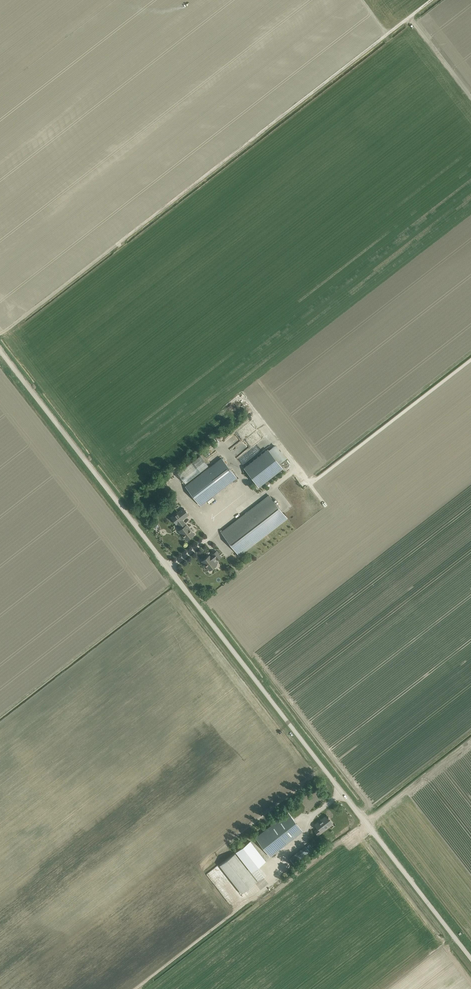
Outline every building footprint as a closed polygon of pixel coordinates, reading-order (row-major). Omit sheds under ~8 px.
[(234,438),(226,444),(230,449),(238,443),(235,439),(245,431),(248,435),(249,434),(246,429),(234,437),(234,438)] [(283,466),(289,461),(278,448),(272,453),(283,466)] [(259,487),(282,469),(268,449),(244,468),(259,487)] [(185,483),(208,466),(200,455),(177,473),(185,483)] [(200,505),(236,477),(221,458),(185,486),(200,505)] [(287,518),(283,513),(270,495),(251,510),(251,509),(245,513),(246,513),(246,514),(222,533),(235,550),(239,555),(287,518)] [(176,524),(177,523),(181,528),(179,530),(186,540),(194,534),(186,524),(186,525),(182,520),(188,514),(183,508),(171,517),(176,524)] [(217,560),(221,557),(216,551),(212,554),(213,554),(210,556),(209,555),(202,561),(210,570),(216,565),(212,559),(215,557),(217,560)] [(270,856),(302,831),(288,812),(255,837),(270,856)] [(324,828),(332,822),(326,815),(314,824),(317,828),(314,830),(318,835),(325,830),(324,828)] [(256,867),(265,860),(250,841),(236,852),(251,871),(257,880),(263,876),(256,867)] [(294,864),(310,851),(305,846),(289,858),(294,864)] [(256,881),(235,853),(219,865),(241,893),(256,881)]
